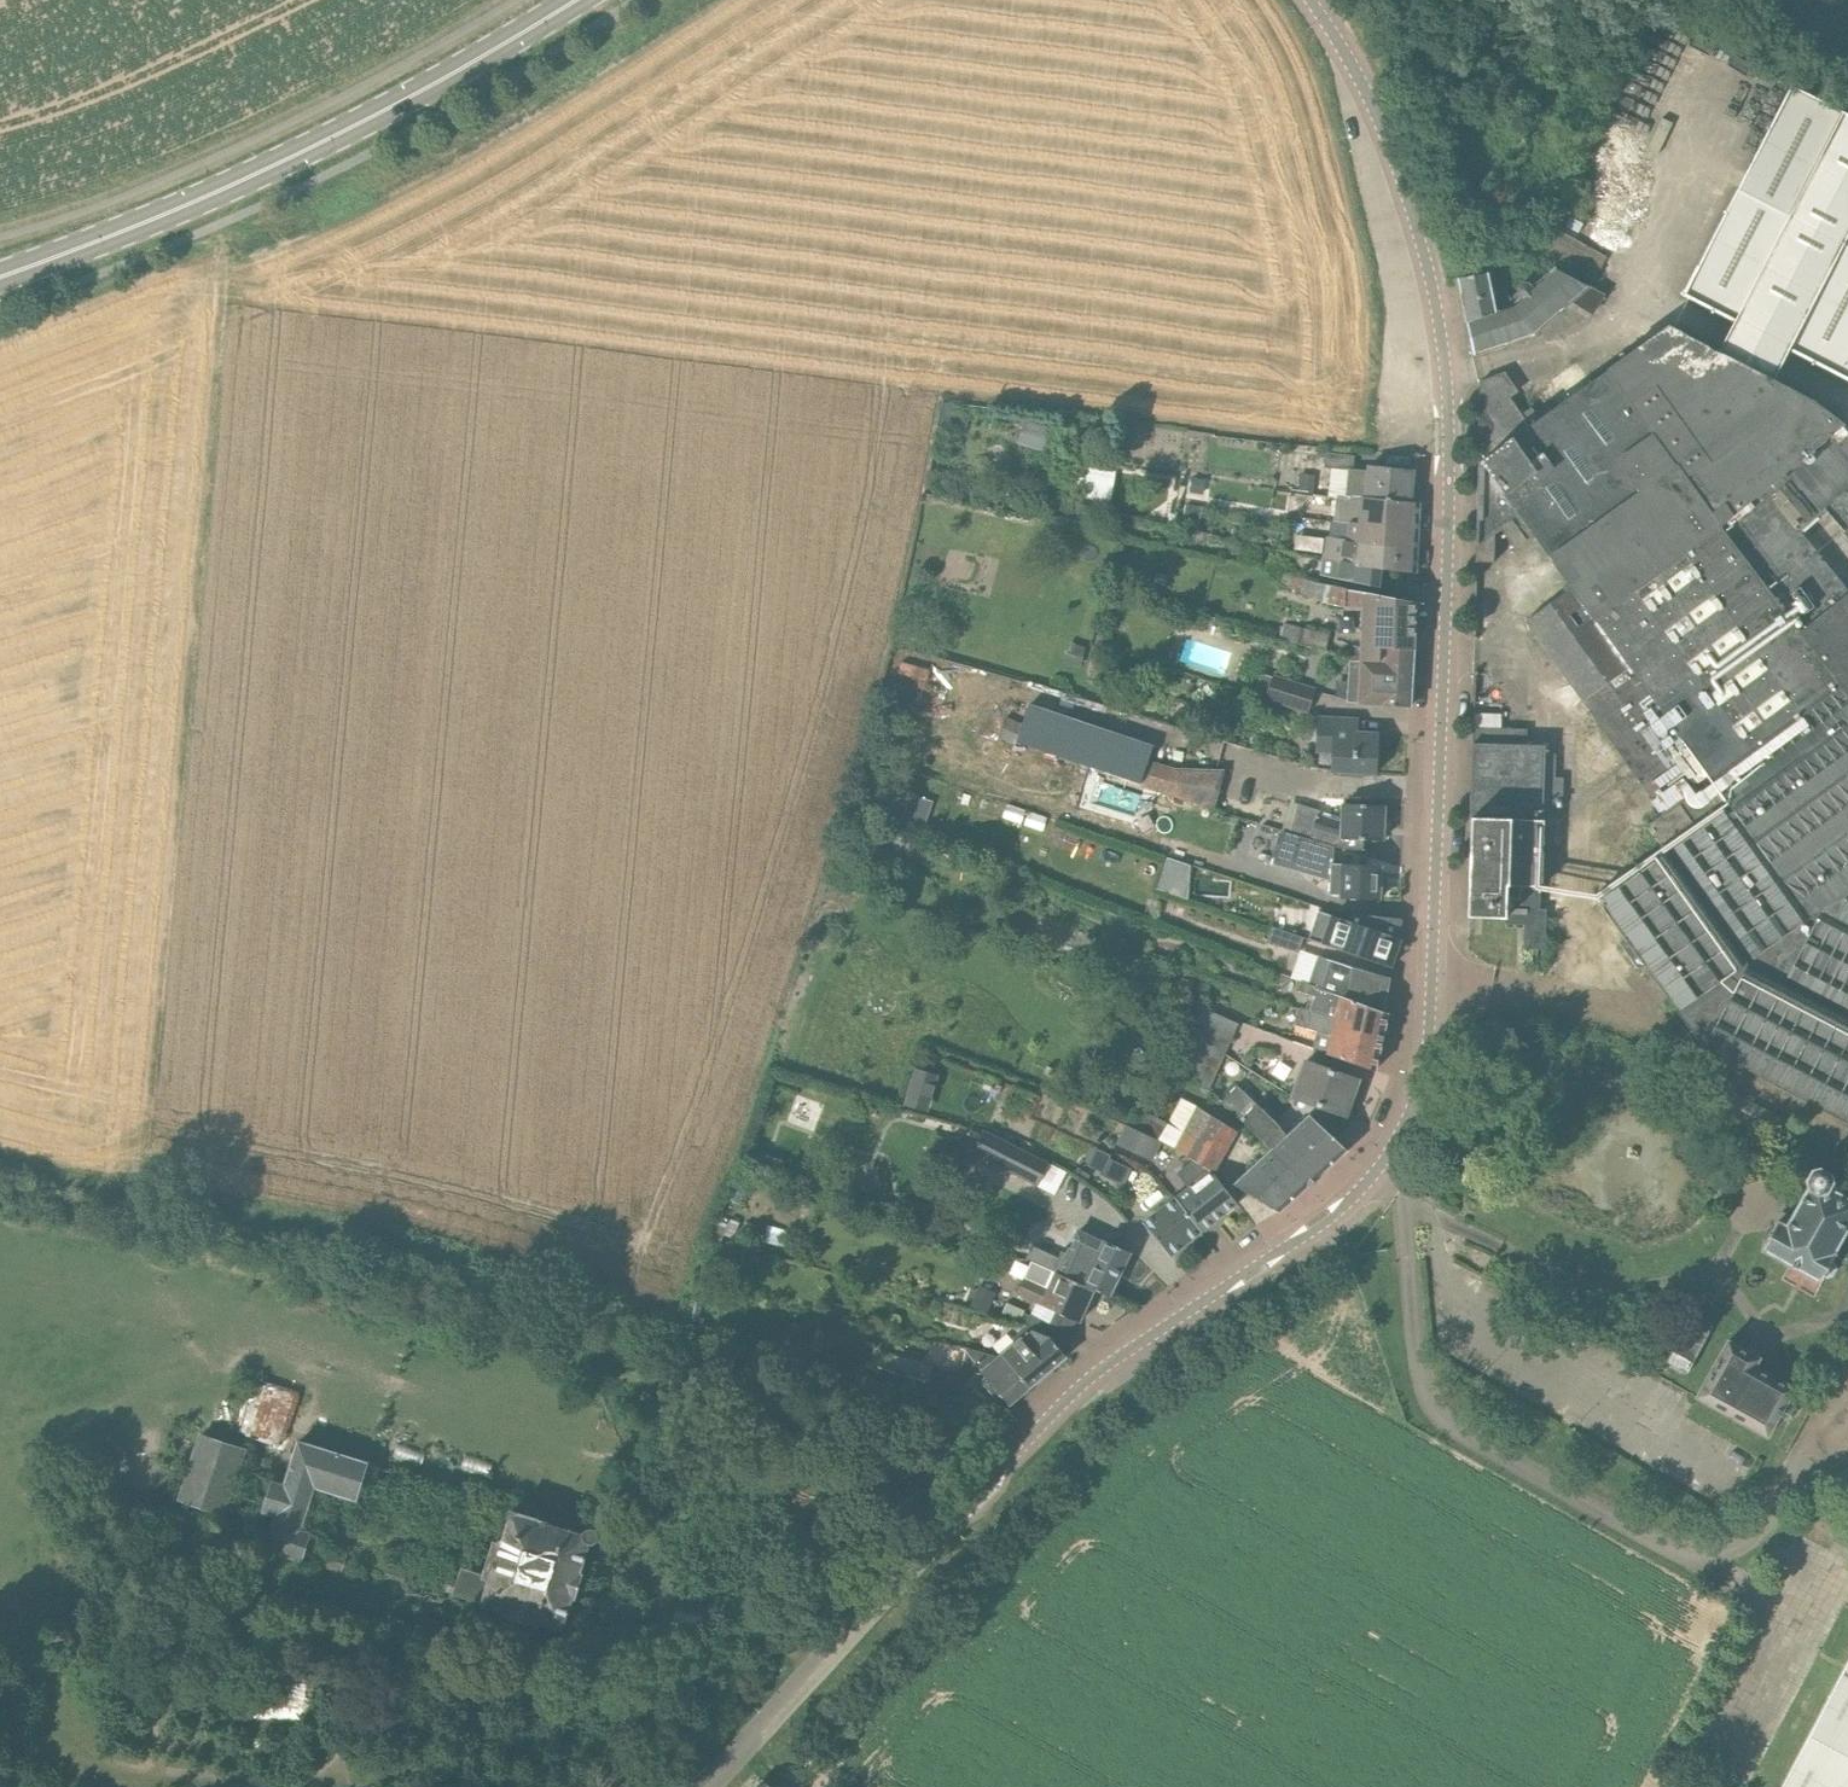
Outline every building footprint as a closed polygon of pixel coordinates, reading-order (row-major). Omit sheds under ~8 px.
[(1791,87),(1684,292),(1744,324),(1729,354),(1785,382),(1800,352),(1847,377),(1847,116),(1791,87)] [(1604,294),(1554,269),(1540,282),(1535,277),(1527,283),(1521,283),(1517,288),(1517,294),(1520,298),(1513,303),(1503,285),(1493,272),(1459,279),(1467,321),(1466,321),(1475,354),(1535,331),(1570,301),(1594,312),(1604,294)] [(1797,529),(1814,516),(1816,518),(1824,510),(1847,539),(1847,430),(1844,425),(1814,402),(1668,326),(1606,370),(1529,426),(1510,399),(1518,393),(1505,375),(1478,384),(1479,387),(1479,461),(1477,547),(1478,549),(1502,529),(1516,551),(1535,539),(1570,588),(1524,621),(1662,814),(1647,825),(1665,851),(1596,898),(1702,1046),(1847,1123),(1847,592),(1797,529)] [(1030,422),(1023,445),(1046,452),(1053,428),(1030,422)] [(1348,470),(1353,471),(1354,457),(1326,454),(1324,468),(1348,470)] [(1368,472),(1353,471),(1348,470),(1346,496),(1411,503),(1414,472),(1368,468),(1368,472)] [(1316,495),(1318,476),(1302,474),(1299,492),(1316,495)] [(1346,499),(1336,498),(1333,522),(1348,523),(1348,527),(1418,535),(1419,503),(1411,503),(1346,496),(1346,499)] [(1326,536),(1323,560),(1387,569),(1416,572),(1418,535),(1348,527),(1346,539),(1326,536)] [(1384,590),(1387,569),(1323,560),(1320,575),(1384,590)] [(1345,608),(1364,609),(1362,662),(1382,664),(1383,649),(1412,650),(1414,603),(1364,597),(1365,592),(1348,588),(1293,576),(1278,573),(1276,579),(1291,584),(1300,592),(1299,594),(1327,605),(1345,608)] [(1283,624),(1279,640),(1325,651),(1330,635),(1283,624)] [(1362,662),(1347,661),(1347,685),(1346,704),(1409,708),(1412,650),(1383,649),(1382,664),(1362,662)] [(1308,715),(1317,690),(1276,675),(1267,700),(1308,715)] [(1018,746),(1031,707),(1023,704),(1017,722),(1006,718),(999,741),(1018,746)] [(1144,787),(1151,763),(1156,748),(1031,707),(1018,746),(1144,787)] [(1375,774),(1377,734),(1357,732),(1357,722),(1316,719),(1315,751),(1330,752),(1330,772),(1375,774)] [(1526,745),(1527,729),(1473,727),(1469,820),(1472,820),(1468,916),(1504,917),(1504,924),(1524,925),(1523,949),(1545,950),(1546,909),(1540,909),(1543,821),(1542,821),(1543,807),(1562,808),(1563,777),(1554,778),(1555,754),(1544,753),(1545,745),(1541,745),(1542,729),(1531,729),(1531,745),(1526,745)] [(1213,809),(1223,771),(1173,769),(1151,763),(1144,787),(1213,809)] [(905,812),(935,823),(944,800),(913,789),(905,812)] [(1340,818),(1317,812),(1318,810),(1293,803),(1284,832),(1276,829),(1275,831),(1330,847),(1332,838),(1338,838),(1383,841),(1384,806),(1340,804),(1340,818)] [(1380,900),(1381,866),(1330,863),(1326,861),(1330,847),(1275,831),(1268,856),(1302,865),(1301,867),(1329,876),(1329,879),(1340,880),(1339,898),(1380,900)] [(1350,921),(1319,911),(1309,940),(1389,967),(1391,967),(1401,938),(1395,937),(1401,919),(1352,913),(1350,921)] [(1298,953),(1303,938),(1271,927),(1266,942),(1298,953)] [(1383,1008),(1388,976),(1389,967),(1309,940),(1304,954),(1317,958),(1308,983),(1349,997),(1383,1008)] [(1189,994),(1193,982),(1181,978),(1177,990),(1189,994)] [(1211,999),(1216,986),(1200,981),(1195,993),(1211,999)] [(1347,1005),(1349,997),(1308,983),(1301,981),(1298,991),(1308,995),(1305,1009),(1300,1007),(1299,1011),(1334,1020),(1334,1026),(1353,1032),(1359,1040),(1379,1046),(1386,1014),(1347,1005)] [(1191,1034),(1224,1055),(1238,1024),(1203,1009),(1191,1034)] [(1374,1071),(1379,1046),(1359,1040),(1353,1032),(1334,1026),(1334,1020),(1299,1011),(1295,1026),(1316,1032),(1312,1048),(1326,1054),(1374,1071)] [(1208,1091),(1224,1055),(1191,1034),(1176,1067),(1208,1091)] [(1345,1115),(1357,1080),(1302,1060),(1288,1098),(1318,1108),(1345,1115)] [(941,1073),(916,1066),(905,1104),(930,1111),(941,1073)] [(1256,1103),(1236,1086),(1221,1101),(1270,1149),(1269,1151),(1307,1186),(1347,1149),(1336,1140),(1345,1115),(1318,1108),(1313,1119),(1308,1114),(1287,1134),(1256,1103)] [(1238,1132),(1197,1107),(1173,1149),(1180,1153),(1192,1161),(1202,1164),(1214,1174),(1238,1132)] [(1144,1112),(1133,1129),(1158,1141),(1168,1124),(1165,1123),(1144,1112)] [(1154,1164),(1164,1145),(1158,1141),(1133,1129),(1127,1126),(1119,1146),(1154,1164)] [(1041,1187),(1052,1166),(1018,1148),(1007,1169),(1041,1187)] [(1279,1211),(1307,1186),(1269,1151),(1232,1184),(1279,1211)] [(1132,1169),(1109,1157),(1100,1173),(1124,1184),(1132,1169)] [(1214,1221),(1236,1203),(1214,1174),(1202,1164),(1192,1161),(1175,1173),(1184,1186),(1173,1198),(1201,1231),(1214,1221)] [(1843,1195),(1846,1188),(1832,1181),(1830,1172),(1819,1166),(1809,1169),(1803,1180),(1805,1186),(1785,1223),(1777,1219),(1759,1251),(1789,1267),(1781,1279),(1794,1286),(1792,1290),(1797,1293),(1799,1289),(1814,1298),(1819,1284),(1823,1277),(1826,1278),(1832,1277),(1837,1268),(1836,1264),(1839,1264),(1840,1262),(1847,1266),(1847,1264),(1847,1240),(1844,1238),(1847,1230),(1847,1198),(1843,1195)] [(1170,1256),(1201,1231),(1173,1198),(1156,1211),(1144,1222),(1170,1256)] [(1032,1241),(1025,1254),(1110,1287),(1131,1243),(1076,1222),(1061,1253),(1032,1241)] [(1093,1289),(1053,1271),(1047,1285),(1024,1276),(1015,1294),(1036,1304),(1030,1314),(1029,1314),(1028,1316),(1071,1335),(1078,1322),(1079,1322),(1093,1289)] [(995,1312),(1000,1301),(982,1293),(977,1304),(995,1312)] [(842,1322),(845,1307),(829,1303),(826,1318),(842,1322)] [(1021,1321),(1024,1312),(1008,1306),(1005,1315),(1021,1321)] [(1687,1374),(1712,1322),(1689,1311),(1662,1363),(1687,1374)] [(1063,1353),(1071,1335),(1028,1316),(1023,1326),(1030,1331),(1022,1339),(1020,1337),(995,1357),(966,1348),(965,1352),(994,1359),(1022,1394),(1065,1357),(1063,1353)] [(1767,1438),(1796,1388),(1756,1366),(1761,1358),(1727,1339),(1694,1397),(1767,1438)] [(1009,1405),(1022,1394),(994,1359),(965,1352),(961,1368),(984,1376),(986,1378),(981,1382),(996,1400),(1001,1395),(1009,1405)] [(963,1394),(967,1376),(896,1356),(890,1376),(928,1385),(963,1394)] [(248,1408),(244,1430),(288,1439),(293,1415),(262,1409),(261,1410),(248,1408)] [(178,1501),(228,1517),(249,1450),(200,1433),(178,1501)] [(313,1533),(304,1530),(311,1509),(333,1515),(337,1501),(315,1493),(317,1490),(358,1503),(371,1462),(298,1439),(284,1484),(273,1480),(263,1515),(274,1518),(263,1550),(303,1564),(304,1563),(342,1575),(348,1555),(311,1543),(313,1533)] [(458,1581),(390,1560),(383,1587),(442,1606),(447,1592),(482,1603),(482,1605),(506,1613),(504,1618),(539,1627),(540,1623),(564,1630),(574,1600),(576,1601),(577,1599),(584,1601),(591,1578),(584,1577),(584,1574),(582,1574),(591,1545),(595,1545),(597,1543),(599,1540),(600,1537),(599,1534),(597,1531),(594,1529),(591,1528),(588,1529),(584,1532),(511,1510),(510,1512),(507,1511),(511,1498),(480,1488),(477,1497),(463,1492),(460,1503),(471,1506),(467,1522),(503,1534),(501,1544),(494,1542),(484,1575),(462,1568),(458,1581)] [(1797,1786),(1847,1786),(1847,1690),(1797,1786)]
